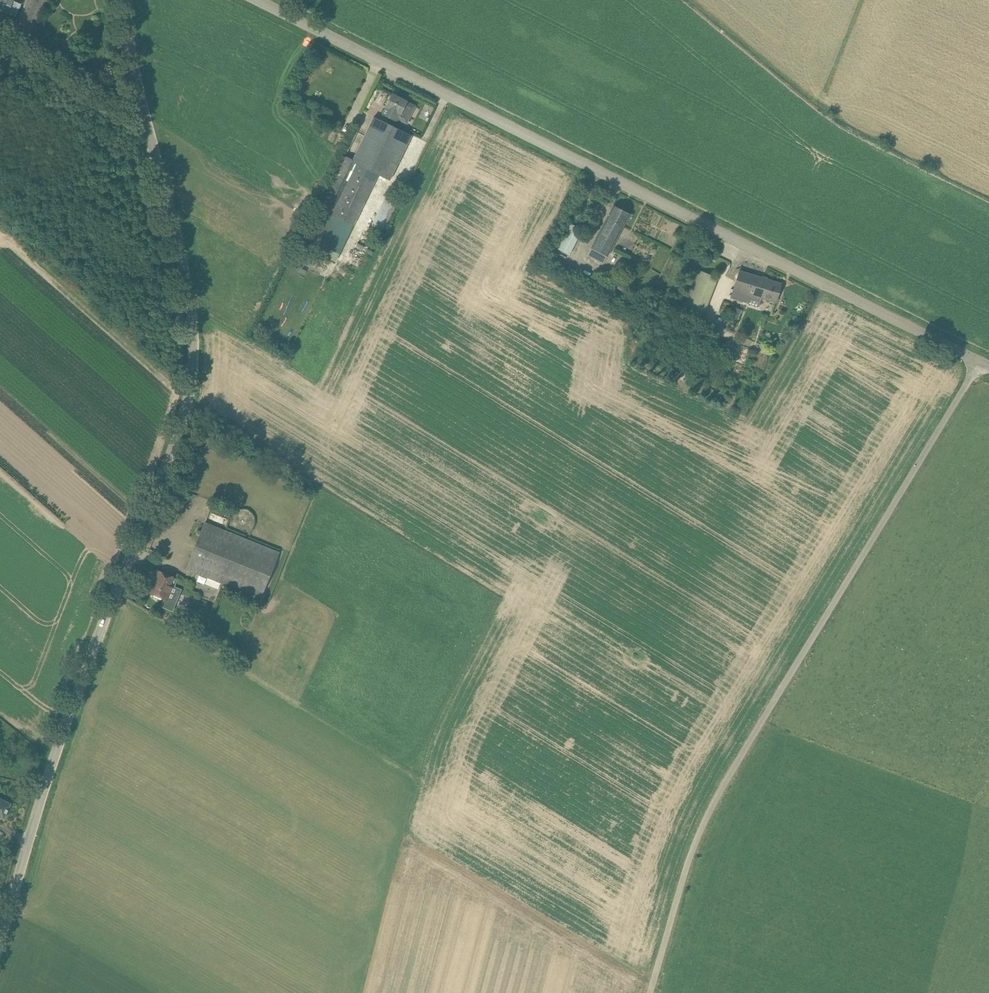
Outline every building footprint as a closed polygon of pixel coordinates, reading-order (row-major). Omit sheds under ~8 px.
[(22,4),(13,0),(0,0),(0,9),(17,16),(22,4)] [(45,0),(26,0),(12,33),(28,40),(45,0)] [(395,95),(393,94),(382,114),(405,125),(414,106),(407,102),(407,101),(397,96),(396,97),(394,96),(395,95)] [(394,125),(396,121),(380,113),(378,117),(394,125)] [(302,245),(336,262),(337,258),(354,226),(377,175),(400,130),(374,117),(353,160),(342,154),(302,239),(304,240),(302,245)] [(412,135),(400,130),(377,175),(390,180),(407,144),(412,135)] [(621,209),(614,205),(592,248),(592,249),(591,249),(608,257),(612,249),(630,214),(623,210),(622,210),(621,209)] [(567,221),(563,230),(554,246),(568,254),(582,229),(567,221)] [(705,314),(719,278),(698,269),(683,305),(705,314)] [(776,302),(782,283),(767,279),(766,280),(763,279),(763,278),(740,270),(731,298),(759,307),(762,297),(776,302)] [(205,522),(186,568),(261,598),(279,552),(205,522)] [(156,579),(151,593),(166,599),(163,605),(173,609),(181,590),(173,586),(173,585),(170,584),(173,576),(156,570),(153,578),(156,579)] [(4,819),(11,804),(0,798),(0,817),(4,819)]
